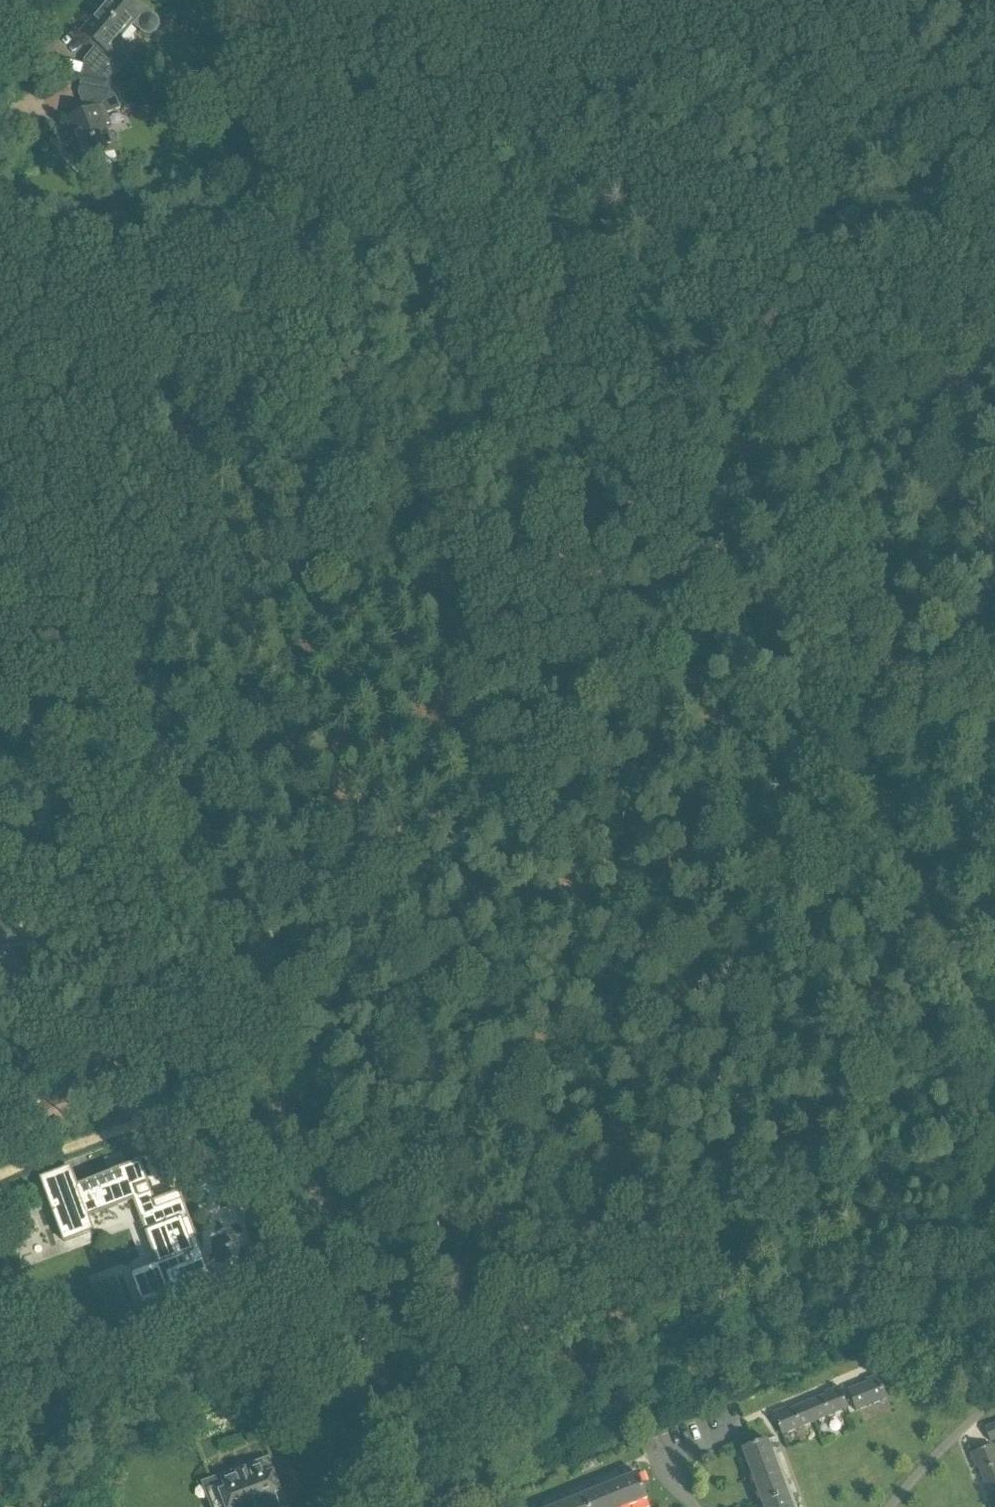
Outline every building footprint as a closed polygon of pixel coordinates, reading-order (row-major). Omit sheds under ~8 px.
[(111,82),(129,60),(118,51),(124,43),(120,40),(139,18),(118,0),(108,0),(81,32),(100,48),(88,62),(85,60),(82,77),(111,82)] [(174,8),(168,16),(176,22),(182,14),(174,8)] [(111,83),(111,82),(82,77),(79,95),(82,93),(89,112),(67,120),(84,164),(116,152),(105,126),(110,124),(107,115),(121,109),(111,83)] [(157,1262),(129,1272),(144,1313),(216,1286),(181,1191),(156,1200),(142,1161),(78,1185),(72,1167),(40,1179),(64,1243),(96,1231),(90,1217),(134,1200),(157,1262)] [(856,1411),(887,1399),(878,1376),(867,1380),(868,1383),(848,1390),(856,1411)] [(808,1403),(816,1422),(849,1409),(841,1387),(825,1393),(826,1396),(808,1403)] [(783,1435),(816,1422),(808,1403),(790,1410),(789,1407),(774,1413),(783,1435)] [(994,1440),(994,1432),(992,1426),(985,1429),(990,1442),(994,1440)] [(742,1450),(752,1477),(782,1466),(772,1438),(742,1450)] [(994,1484),(994,1451),(993,1445),(971,1454),(977,1469),(980,1468),(987,1487),(994,1484)] [(258,1461),(252,1464),(252,1466),(221,1478),(226,1491),(221,1492),(227,1506),(281,1506),(282,1506),(277,1494),(281,1492),(274,1472),(269,1474),(264,1461),(260,1463),(258,1461)] [(782,1466),(752,1477),(763,1504),(792,1493),(782,1466)] [(611,1486),(620,1506),(630,1506),(648,1499),(638,1475),(611,1486)] [(611,1486),(584,1498),(588,1506),(619,1506),(611,1486)] [(763,1504),(764,1506),(797,1506),(792,1493),(763,1504)] [(584,1498),(561,1506),(588,1506),(584,1498)]
